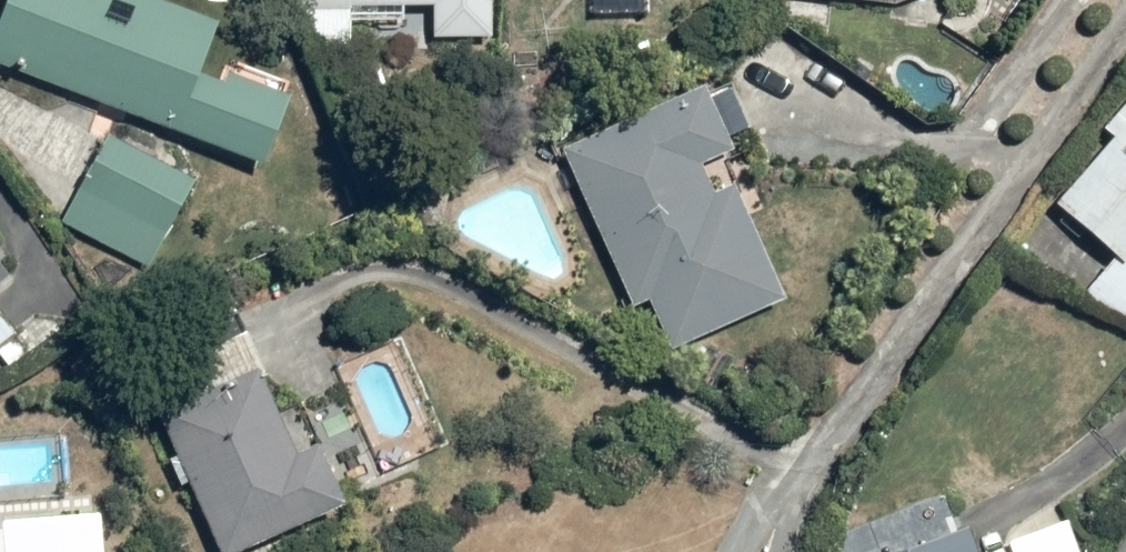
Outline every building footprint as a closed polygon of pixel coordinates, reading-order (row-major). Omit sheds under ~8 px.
[(290,98),(298,79),(236,54),(229,72),(212,66),(226,31),(151,0),(16,0),(0,38),(0,65),(270,169),(298,100),(290,98)] [(350,14),(437,10),(439,45),(502,42),(500,0),(349,0),(350,14)] [(895,6),(896,35),(939,33),(937,0),(841,0),(895,6)] [(659,104),(566,148),(641,306),(655,300),(681,354),(792,301),(744,199),(727,207),(708,168),(739,153),(711,92),(664,115),(659,104)] [(1060,204),(1118,260),(1084,295),(1125,336),(1125,113),(1108,132),(1118,141),(1060,204)] [(202,184),(107,136),(63,225),(158,273),(202,184)] [(12,282),(0,265),(0,290),(12,282)] [(1,352),(17,374),(39,358),(7,311),(0,302),(0,352),(1,352)] [(169,423),(223,551),(259,551),(356,508),(325,443),(306,452),(265,373),(169,423)] [(1060,493),(1008,530),(1017,551),(1087,551),(1060,493)] [(111,518),(12,520),(13,551),(111,551),(111,518)] [(926,551),(985,551),(979,535),(926,551)]
